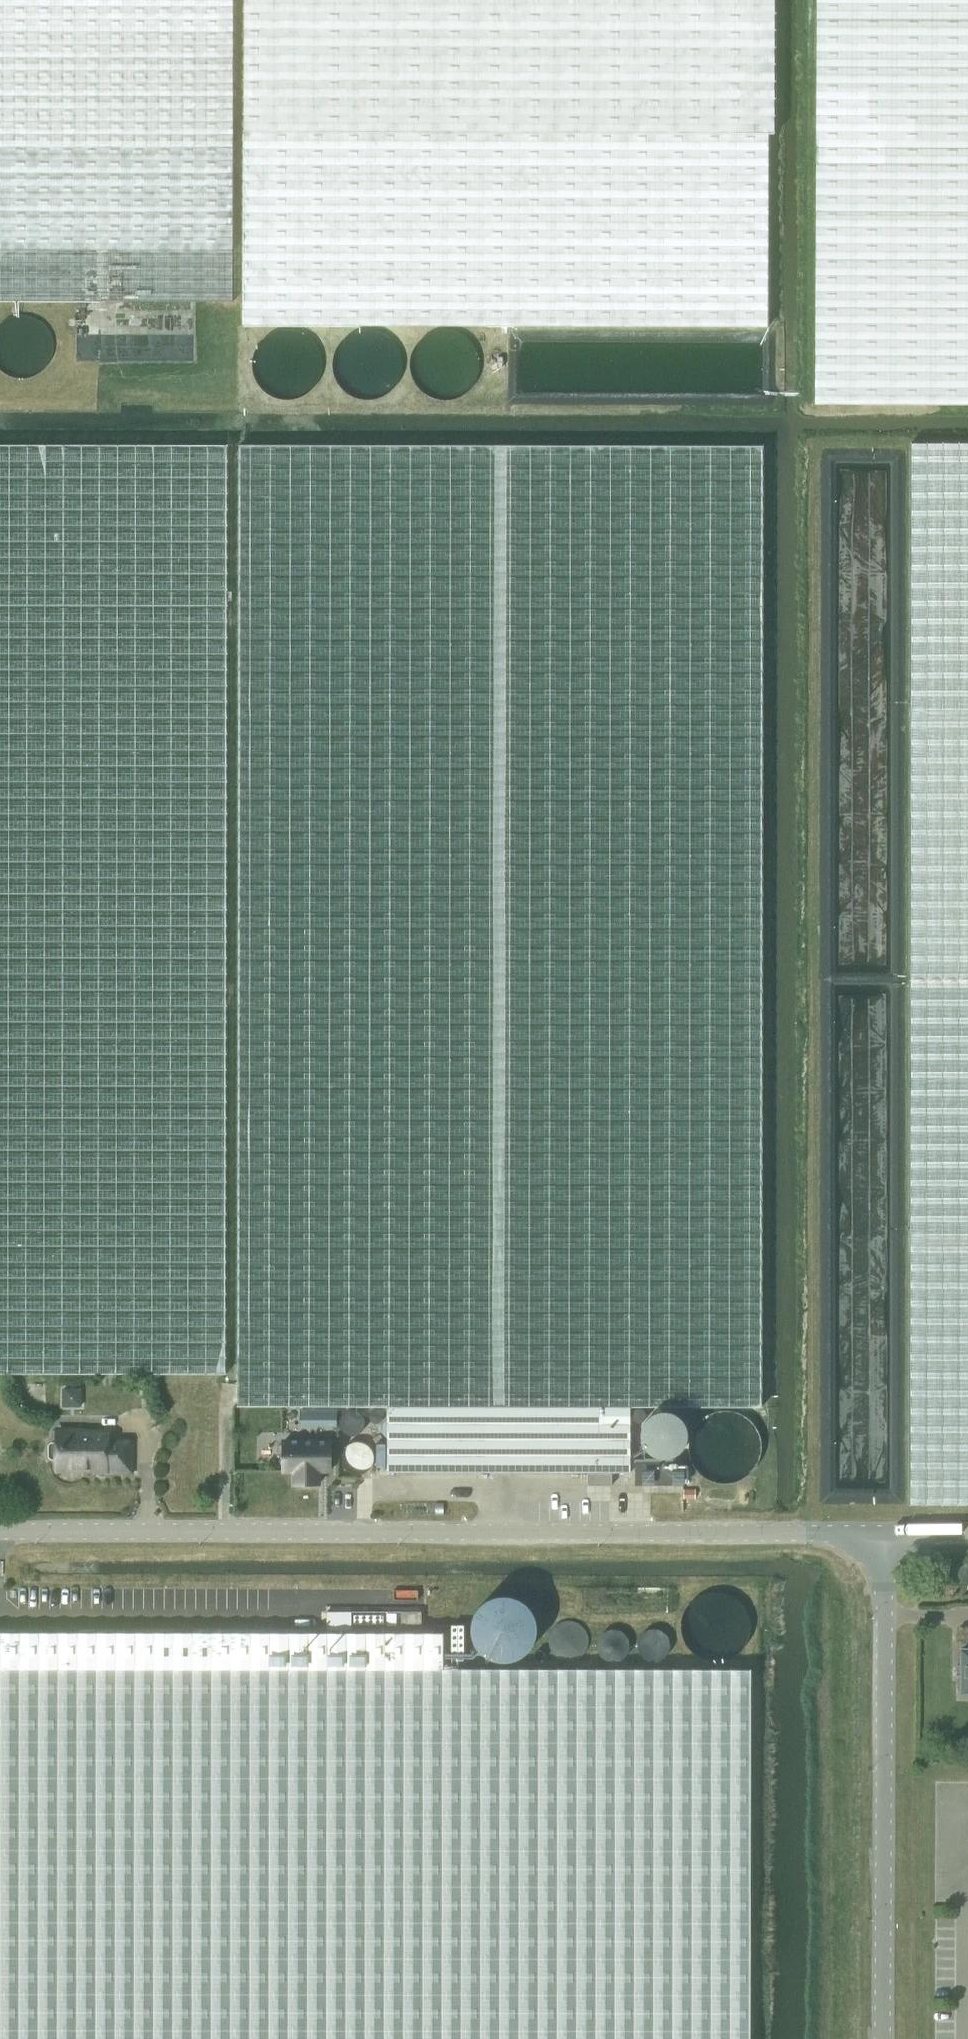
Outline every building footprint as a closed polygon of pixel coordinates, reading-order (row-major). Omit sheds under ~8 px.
[(233,301),(233,0),(0,0),(0,301),(233,301)] [(244,326),(765,328),(767,135),(772,135),(774,0),(246,0),(244,326)] [(812,404),(967,404),(967,0),(815,0),(812,404)] [(967,978),(967,442),(910,442),(910,978),(967,978)] [(225,1373),(227,444),(0,444),(0,1375),(225,1373)] [(389,1471),(596,1471),(630,1471),(630,1406),(762,1406),(763,445),(239,444),(238,1405),(389,1405),(389,1417),(378,1427),(389,1438),(389,1471)] [(910,978),(909,1503),(967,1503),(967,978),(910,978)] [(300,1408),(300,1417),(337,1417),(337,1408),(300,1408)] [(49,1455),(51,1457),(57,1457),(57,1468),(106,1469),(106,1471),(131,1471),(131,1441),(108,1441),(108,1433),(80,1433),(80,1429),(57,1429),(57,1442),(51,1442),(49,1444),(49,1455)] [(295,1482),(319,1483),(319,1468),(331,1469),(331,1440),(283,1440),(283,1469),(295,1469),(295,1482)] [(635,1484),(683,1484),(683,1462),(635,1462),(635,1484)] [(612,1484),(612,1472),(588,1472),(588,1484),(612,1484)] [(401,1623),(421,1623),(421,1611),(401,1611),(401,1623)] [(463,1660),(463,1624),(451,1624),(451,1660),(463,1660)] [(751,1669),(444,1668),(444,1632),(0,1631),(0,2038),(750,2038),(751,1669)]
